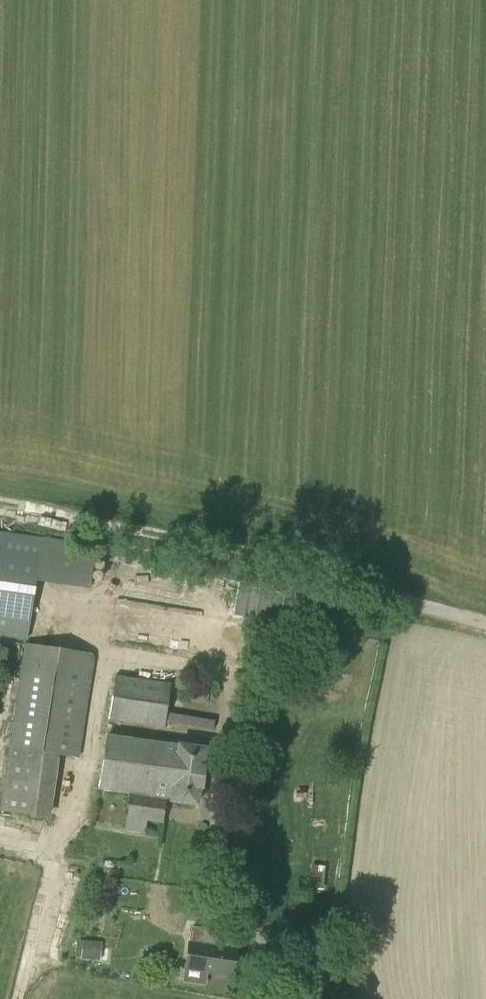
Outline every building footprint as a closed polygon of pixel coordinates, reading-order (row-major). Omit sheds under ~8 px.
[(95,549),(81,547),(81,544),(0,532),(0,638),(27,641),(35,582),(89,589),(95,549)] [(94,654),(25,643),(0,809),(0,810),(47,817),(57,753),(79,757),(94,654)] [(164,728),(170,684),(113,676),(107,719),(164,728)] [(205,701),(208,684),(191,682),(189,699),(205,701)] [(179,747),(106,737),(99,788),(130,792),(127,815),(162,820),(165,799),(197,804),(205,748),(179,745),(179,747)] [(150,822),(148,836),(164,838),(166,824),(150,822)] [(323,890),(324,866),(310,866),(309,889),(323,890)] [(233,976),(237,948),(221,946),(223,932),(191,927),(185,969),(233,976)] [(82,940),(80,959),(99,960),(101,942),(82,940)]
